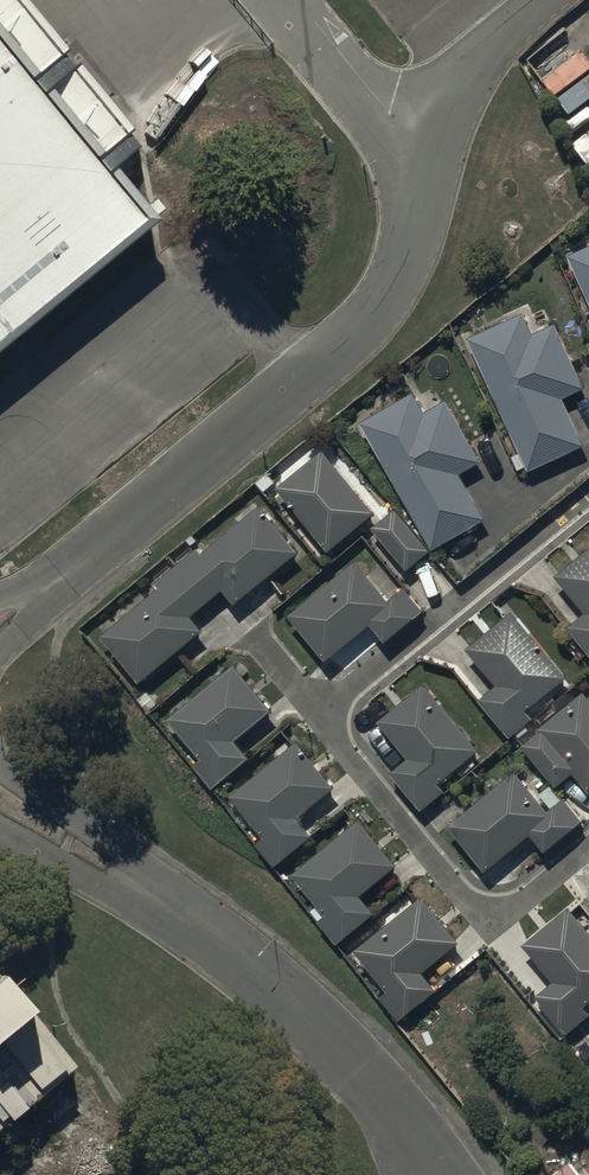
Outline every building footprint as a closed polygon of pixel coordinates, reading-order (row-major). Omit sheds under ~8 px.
[(165,240),(105,166),(139,139),(26,0),(0,0),(0,373),(165,240)] [(569,248),(588,296),(588,239),(569,248)] [(524,305),(466,330),(517,448),(511,451),(518,468),(585,439),(564,392),(585,382),(557,317),(534,327),(524,305)] [(414,385),(360,416),(432,545),(485,515),(459,468),(482,455),(448,393),(425,406),(414,385)] [(323,444),(276,481),(328,545),(375,508),(323,444)] [(159,584),(102,628),(140,678),(204,628),(190,611),(224,584),(235,598),(299,547),(261,498),(202,544),(199,540),(153,576),(159,584)] [(396,503),(372,522),(407,566),(431,547),(396,503)] [(554,568),(585,607),(567,621),(588,648),(588,540),(554,568)] [(289,608),(327,656),(371,620),(386,638),(425,607),(404,581),(394,589),(391,586),(401,579),(387,561),(371,574),(356,555),(289,608)] [(514,605),(467,641),(495,678),(476,693),(507,734),(514,729),(518,734),(529,726),(525,720),(534,714),(526,704),(567,673),(514,605)] [(235,657),(168,712),(202,753),(193,761),(211,783),(250,750),(236,734),(273,703),(235,657)] [(425,677),(377,715),(407,752),(390,765),(424,808),(447,789),(438,777),(480,744),(425,677)] [(555,781),(574,767),(588,786),(588,690),(585,686),(538,722),(541,725),(522,739),(555,781)] [(299,737),(231,790),(262,830),(253,837),(273,863),(315,831),(299,810),(334,783),(299,737)] [(515,764),(449,819),(487,865),(530,829),(547,850),(585,819),(563,792),(561,793),(551,781),(538,792),(515,764)] [(361,814),(293,866),(324,908),(317,913),(335,938),(375,908),(361,889),(397,861),(361,814)] [(422,890),(354,942),(387,985),(379,991),(399,1017),(439,987),(423,967),(460,938),(422,890)] [(582,901),(575,907),(569,900),(523,939),(553,975),(535,990),(568,1030),(588,1012),(588,1010),(584,1003),(588,999),(588,909),(582,901)] [(83,1076),(0,970),(0,1141),(83,1076)] [(570,1154),(545,1174),(588,1174),(570,1154)]
